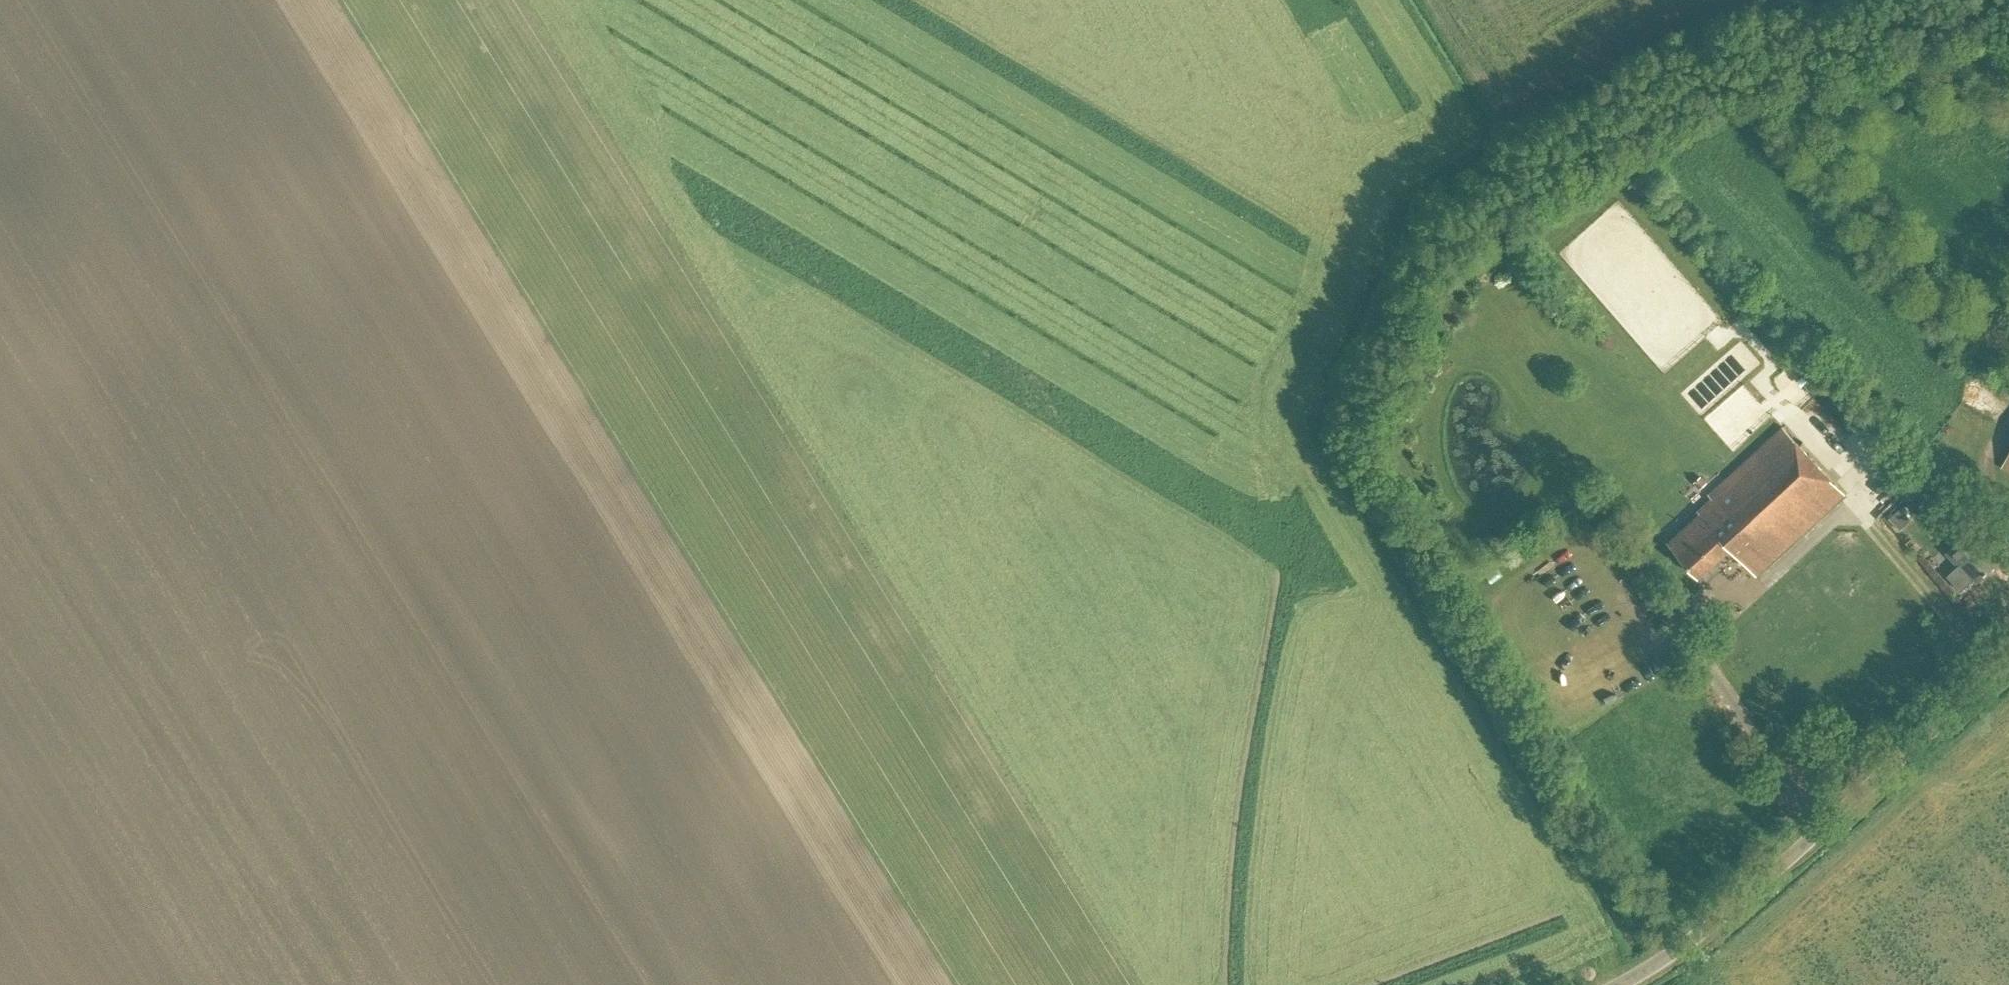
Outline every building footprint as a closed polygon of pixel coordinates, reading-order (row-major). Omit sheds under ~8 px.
[(1755,577),(1844,496),(1782,428),(1707,495),(1714,503),(1667,545),(1696,577),(1729,548),(1755,577)] [(1666,453),(1659,463),(1670,471),(1677,461),(1666,453)] [(1699,490),(1707,483),(1701,477),(1693,484),(1699,490)] [(1918,492),(1908,503),(1925,519),(1935,508),(1918,492)] [(1888,516),(1900,527),(1909,517),(1896,507),(1888,516)] [(1967,534),(1945,554),(1957,566),(1947,576),(1961,591),(1974,579),(1976,581),(1978,582),(1996,565),(1967,534)]
